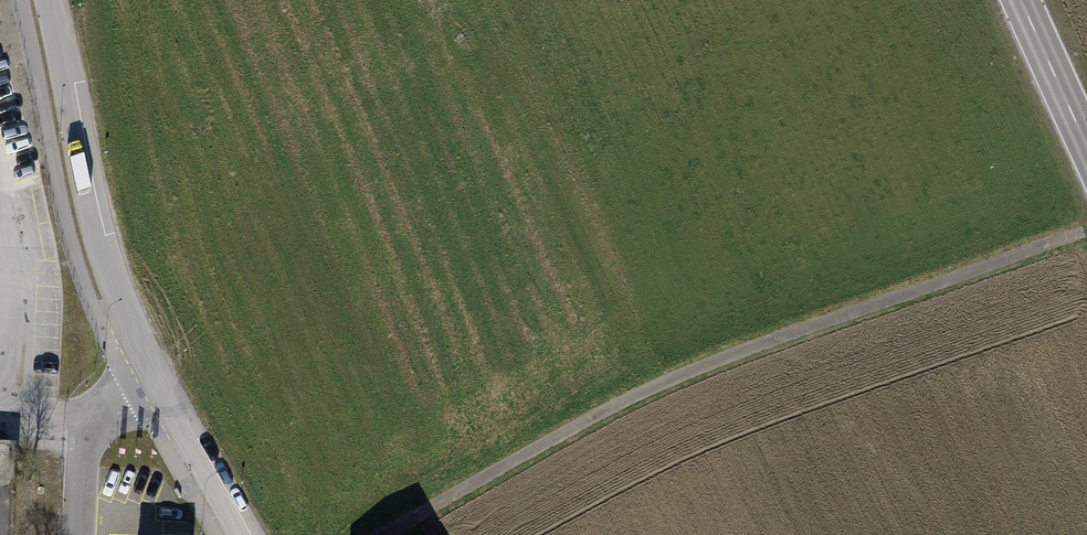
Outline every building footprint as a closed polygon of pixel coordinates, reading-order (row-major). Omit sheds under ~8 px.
[(18,491),(0,490),(0,534),(17,534),(18,491)]
